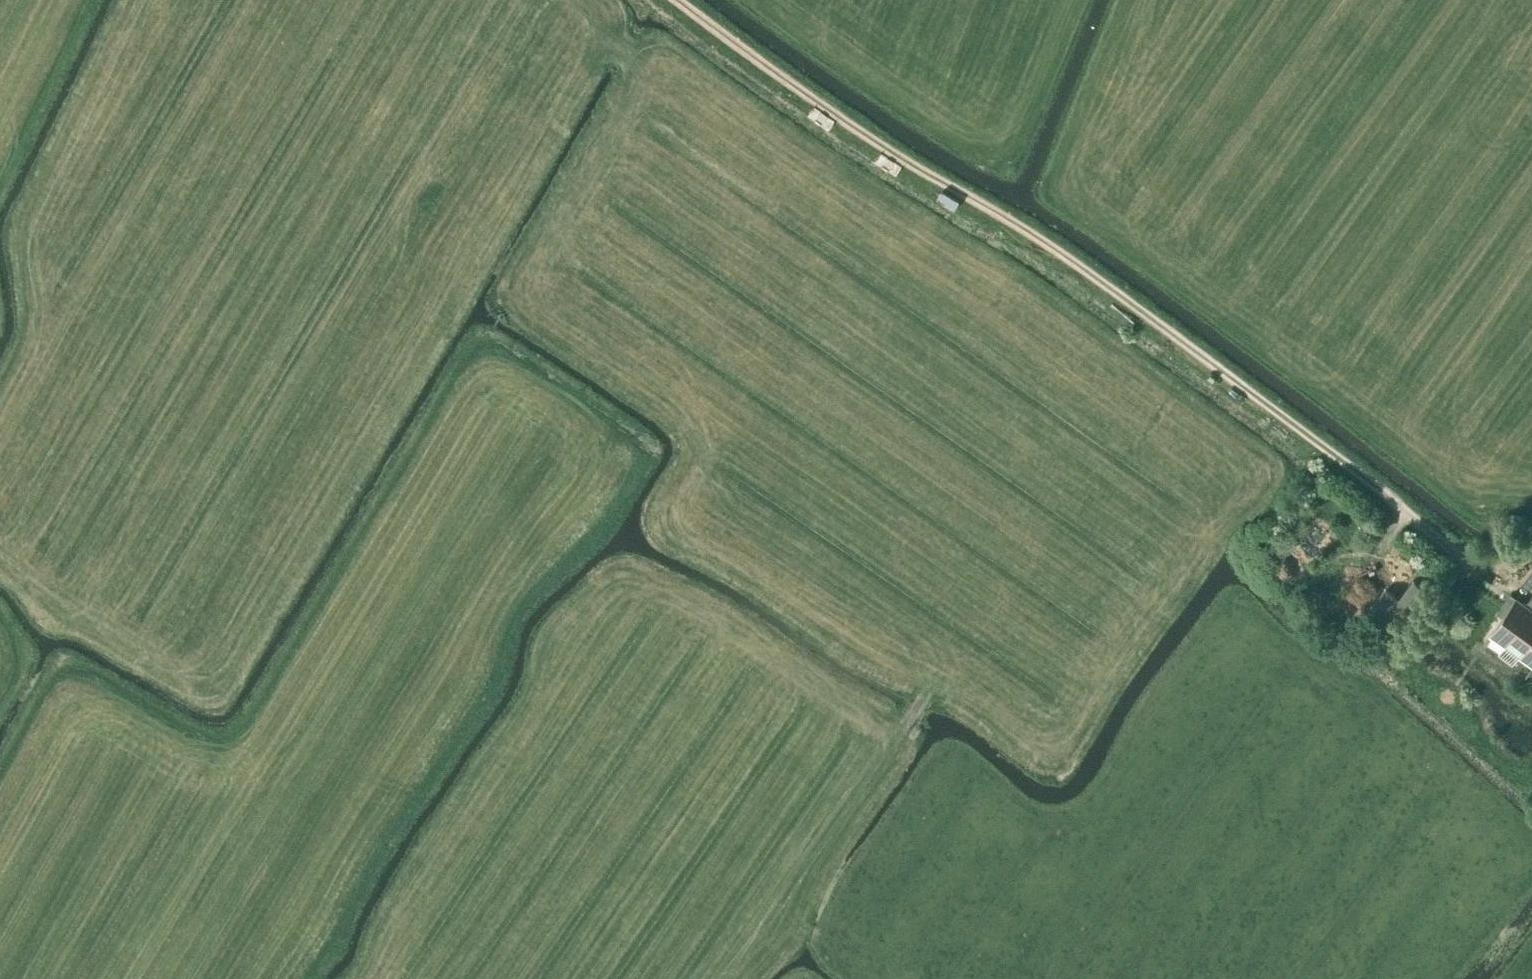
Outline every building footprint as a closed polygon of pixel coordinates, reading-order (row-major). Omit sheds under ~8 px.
[(1321,542),(1324,531),(1304,526),(1301,537),(1321,542)] [(1413,581),(1398,599),(1412,610),(1427,592),(1413,581)] [(1526,604),(1517,597),(1489,636),(1505,647),(1498,657),(1512,668),(1519,658),(1531,667),(1531,596),(1526,604)] [(1391,636),(1412,610),(1398,599),(1377,624),(1391,636)]
